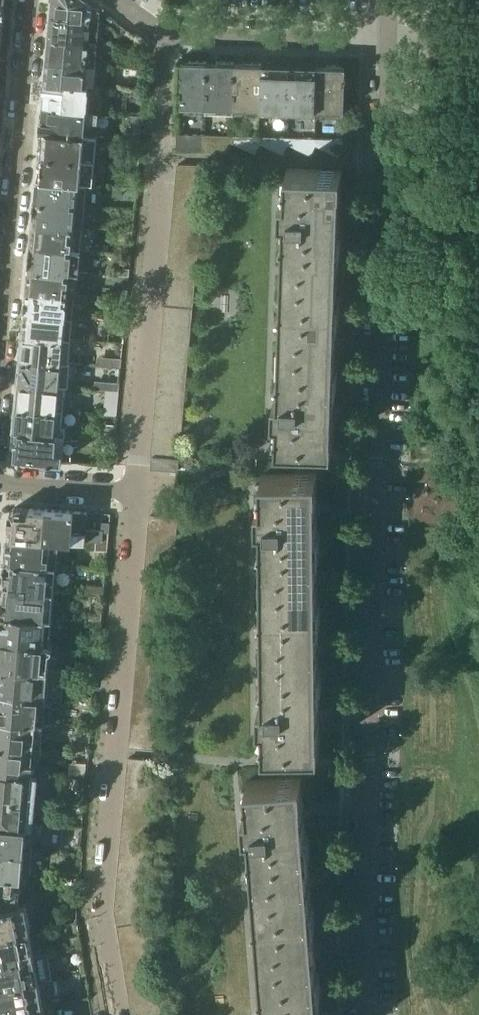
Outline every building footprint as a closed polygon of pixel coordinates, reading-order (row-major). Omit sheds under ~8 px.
[(51,12),(98,17),(99,9),(100,10),(100,9),(88,0),(52,0),(51,12)] [(51,12),(49,35),(96,40),(98,21),(98,17),(51,12)] [(49,35),(47,58),(94,62),(96,40),(49,35)] [(47,58),(45,78),(93,82),(94,62),(47,58)] [(177,112),(206,113),(207,60),(179,60),(177,112)] [(206,113),(233,114),(235,61),(207,60),(206,113)] [(233,114),(260,115),(262,62),(235,61),(233,114)] [(262,62),(260,115),(288,116),(290,63),(262,62)] [(290,63),(288,116),(316,117),(317,64),(290,63)] [(317,64),(316,117),(343,118),(344,81),(345,81),(345,76),(345,65),(317,64)] [(44,89),(43,102),(98,107),(99,92),(94,91),(95,83),(95,82),(94,82),(93,82),(45,78),(45,80),(44,80),(44,89)] [(41,120),(40,127),(96,132),(98,107),(43,102),(41,120)] [(44,130),(42,153),(94,157),(96,132),(40,127),(40,129),(44,130)] [(176,150),(204,151),(205,134),(176,133),(176,150)] [(227,152),(231,142),(232,135),(205,134),(204,151),(227,152)] [(255,153),(259,143),(259,136),(232,135),(231,142),(255,153)] [(283,154),(287,144),(287,137),(259,136),(259,143),(283,154)] [(310,155),(315,145),(315,138),(287,137),(287,144),(310,155)] [(315,138),(315,145),(338,155),(342,146),(343,139),(315,138)] [(40,177),(86,180),(92,181),(94,157),(42,153),(40,177)] [(177,165),(176,176),(203,178),(205,165),(177,164),(177,165)] [(278,233),(278,235),(339,238),(341,185),(342,169),(286,167),(286,171),(287,171),(287,179),(283,179),(283,178),(280,178),(279,184),(283,184),(287,184),(286,196),(280,195),(280,216),(286,216),(285,233),(281,233),(282,233),(278,233)] [(176,176),(175,187),(202,189),(203,178),(176,176)] [(36,177),(35,199),(83,204),(86,180),(40,177),(36,177)] [(175,187),(174,199),(201,201),(202,189),(175,187)] [(33,214),(33,221),(81,226),(83,204),(35,199),(34,199),(32,214),(33,214)] [(174,199),(173,211),(200,213),(201,201),(174,199)] [(173,211),(172,222),(199,224),(200,213),(173,211)] [(33,221),(31,243),(79,248),(81,227),(81,226),(33,221)] [(172,222),(171,234),(198,236),(199,224),(172,222)] [(171,234),(170,246),(197,248),(198,236),(171,234)] [(275,301),(275,304),(337,307),(339,238),(278,235),(278,238),(282,239),(282,238),(285,238),(284,263),(283,263),(282,274),(282,277),(284,278),(283,302),(279,302),(275,301)] [(30,243),(28,266),(77,270),(79,248),(31,243),(30,243)] [(170,246),(169,257),(196,259),(197,248),(170,246)] [(169,257),(168,269),(195,271),(196,259),(169,257)] [(28,267),(26,289),(73,293),(75,272),(77,272),(77,270),(28,266),(27,267),(28,267)] [(118,266),(117,274),(128,275),(129,267),(118,266)] [(168,269),(167,281),(194,283),(195,271),(168,269)] [(167,281),(166,292),(193,294),(194,283),(167,281)] [(23,311),(24,311),(71,316),(73,293),(26,289),(26,295),(25,295),(23,311)] [(166,292),(165,304),(192,306),(193,294),(166,292)] [(165,304),(164,315),(190,318),(192,306),(165,304)] [(273,370),(273,373),(334,376),(337,307),(275,304),(275,307),(279,307),(283,307),(282,332),(280,332),(280,346),(281,346),(280,371),(277,371),(277,370),(273,370)] [(24,311),(22,333),(69,338),(71,316),(24,311)] [(164,315),(163,327),(189,330),(190,318),(164,315)] [(109,329),(123,330),(124,320),(110,319),(109,329)] [(163,327),(162,339),(188,341),(189,330),(163,327)] [(22,333),(19,358),(61,362),(67,362),(69,338),(22,333)] [(162,339),(161,351),(187,353),(188,341),(162,339)] [(161,351),(160,362),(186,364),(187,353),(161,351)] [(96,355),(95,365),(120,367),(120,357),(96,355)] [(61,362),(19,358),(17,382),(59,386),(64,386),(64,385),(67,385),(69,363),(67,362),(61,362)] [(160,362),(158,374),(185,376),(186,364),(160,362)] [(334,376),(273,373),(273,376),(277,376),(280,376),(280,394),(274,394),(273,414),(279,415),(279,426),(275,426),(271,426),(271,431),(275,432),(275,431),(279,431),(278,439),(277,439),(277,443),(333,445),(333,429),(334,376)] [(158,374),(157,385),(184,387),(185,376),(158,374)] [(17,382),(15,406),(62,410),(64,386),(59,386),(17,382)] [(105,382),(104,389),(117,390),(118,383),(105,382)] [(157,385),(156,397),(183,399),(184,387),(157,385)] [(117,390),(104,389),(102,413),(115,415),(117,390)] [(156,397),(155,409),(182,411),(183,399),(156,397)] [(13,429),(64,434),(66,435),(66,424),(61,423),(62,410),(15,406),(13,429)] [(155,409),(154,420),(181,423),(182,411),(155,409)] [(154,420),(153,432),(180,434),(181,423),(154,420)] [(64,434),(13,429),(12,442),(15,446),(14,456),(25,457),(33,458),(33,459),(61,462),(63,449),(62,449),(64,434)] [(153,432),(152,444),(179,446),(180,434),(153,432)] [(179,446),(152,444),(151,455),(177,457),(179,446)] [(150,467),(176,470),(177,457),(151,455),(150,467)] [(256,539),(256,542),(317,542),(316,489),(317,489),(317,473),(261,473),(261,477),(262,477),(263,485),(259,485),(259,484),(255,484),(255,490),(259,490),(259,489),(262,489),(263,501),(257,501),(257,521),(263,521),(263,539),(259,539),(256,539)] [(9,526),(8,534),(45,537),(47,509),(29,508),(14,507),(14,508),(10,511),(9,511),(8,526),(9,526)] [(87,511),(47,509),(45,537),(58,539),(85,540),(86,529),(87,511)] [(150,514),(149,526),(176,529),(177,517),(150,514)] [(85,540),(89,540),(96,540),(95,549),(107,550),(109,521),(99,520),(99,529),(86,529),(85,540)] [(149,526),(148,538),(175,540),(176,529),(149,526)] [(7,551),(6,559),(56,563),(58,539),(45,537),(8,534),(7,534),(6,551),(7,551)] [(148,538),(147,549),(174,552),(175,540),(148,538)] [(256,607),(256,610),(318,611),(317,542),(256,542),(256,544),(260,544),(263,544),(263,568),(262,568),(262,583),(263,583),(264,608),(260,608),(260,607),(256,607)] [(147,549),(146,561),(173,563),(174,552),(147,549)] [(5,577),(5,585),(54,589),(55,578),(54,578),(55,564),(56,564),(56,563),(6,559),(5,559),(4,577),(5,577)] [(2,594),(0,612),(51,616),(54,589),(5,585),(4,595),(2,594)] [(95,593),(103,593),(104,586),(96,585),(95,593)] [(103,593),(95,593),(93,620),(101,620),(103,593)] [(257,676),(257,679),(318,680),(318,611),(256,610),(256,613),(260,613),(264,613),(264,637),(262,637),(263,652),(264,652),(264,677),(260,677),(260,676),(257,676)] [(50,643),(52,616),(51,616),(0,612),(0,617),(0,638),(50,643)] [(48,667),(50,643),(0,638),(0,663),(48,667)] [(46,692),(48,667),(0,663),(0,688),(46,692)] [(318,680),(257,679),(257,682),(261,682),(264,682),(264,700),(258,700),(258,703),(259,720),(265,720),(265,732),(261,732),(258,732),(258,737),(261,737),(265,737),(265,745),(264,745),(264,749),(319,748),(319,732),(318,680)] [(37,719),(49,720),(51,704),(45,704),(46,692),(0,688),(0,715),(37,719)] [(34,744),(37,719),(0,715),(0,741),(34,744)] [(32,771),(34,744),(0,741),(0,768),(32,771)] [(35,797),(38,772),(32,771),(0,768),(0,794),(35,797)] [(251,828),(252,847),(306,842),(302,793),(301,776),(245,780),(246,784),(247,784),(248,792),(244,792),(240,792),(241,798),(245,797),(248,797),(249,808),(243,809),(244,829),(251,828)] [(33,822),(35,797),(0,794),(0,819),(33,822)] [(31,847),(33,822),(0,819),(0,844),(31,847)] [(256,891),(258,915),(311,910),(306,842),(252,847),(249,847),(245,847),(245,853),(249,853),(249,852),(253,852),(255,876),(253,876),(253,878),(255,891),(256,891)] [(13,872),(29,873),(31,847),(0,844),(0,870),(13,872)] [(16,903),(18,887),(12,887),(13,872),(0,870),(0,907),(16,903)] [(29,929),(30,929),(25,902),(16,904),(16,903),(0,907),(0,934),(29,929)] [(261,959),(263,983),(317,979),(311,910),(258,915),(254,915),(250,915),(251,921),(255,921),(255,920),(258,920),(260,944),(259,944),(259,948),(260,959),(261,959)] [(33,954),(29,929),(0,934),(0,960),(33,954)] [(79,935),(70,937),(72,948),(81,946),(79,935)] [(0,960),(0,987),(38,980),(51,977),(46,952),(33,954),(0,960)] [(263,983),(260,984),(260,983),(256,984),(256,989),(260,989),(264,988),(265,1007),(259,1007),(260,1014),(320,1014),(317,979),(263,983)] [(42,1006),(38,980),(0,987),(0,1013),(42,1006)] [(127,984),(129,996),(156,991),(154,980),(127,984)] [(129,996),(131,1008),(158,1003),(156,991),(129,996)] [(133,1014),(159,1014),(160,1014),(158,1003),(131,1008),(133,1014)] [(42,1006),(0,1013),(0,1014),(44,1014),(42,1006)]
